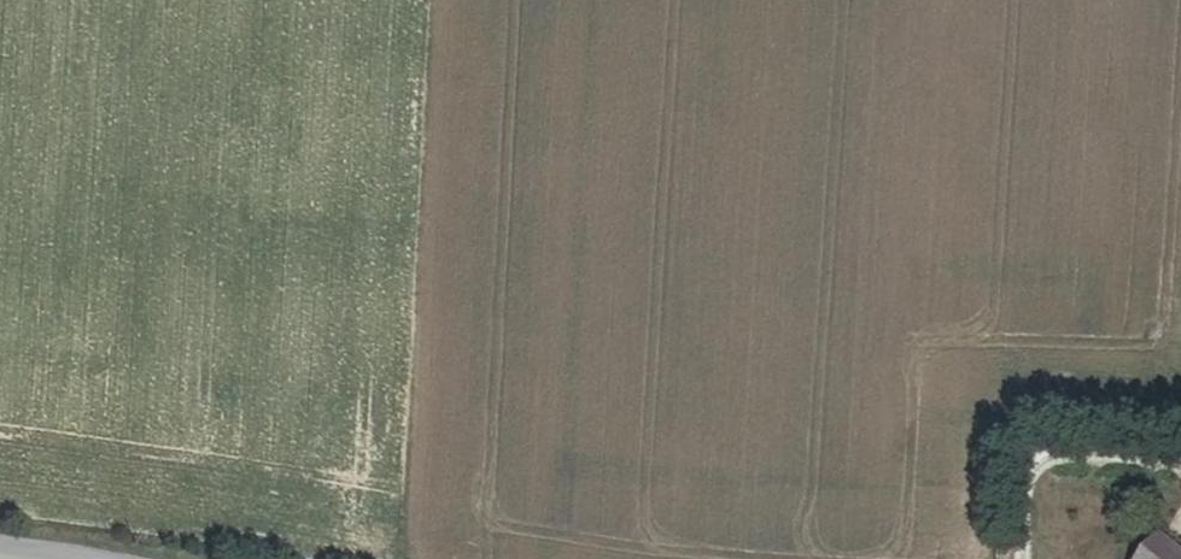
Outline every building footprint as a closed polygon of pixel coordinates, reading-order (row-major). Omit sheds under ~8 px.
[(1164,539),(1148,558),(1180,558),(1180,552),(1164,539)]
